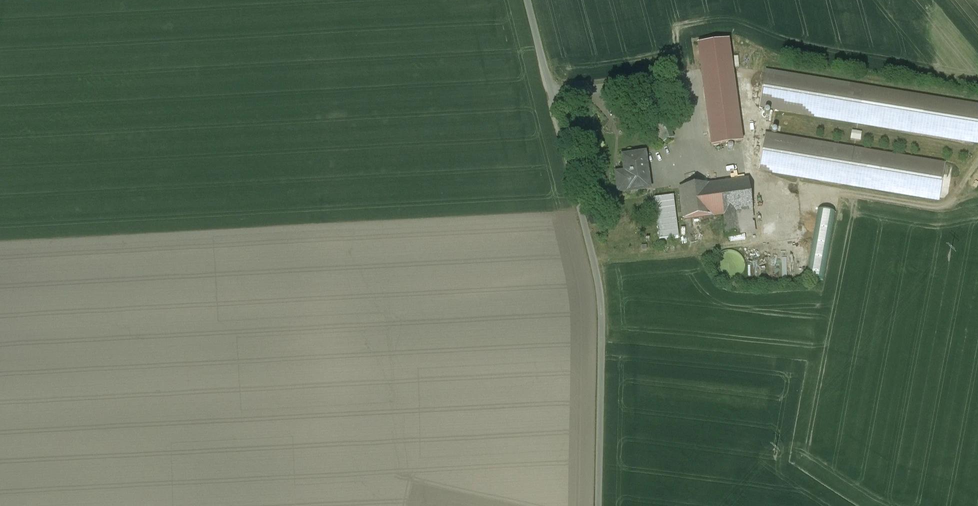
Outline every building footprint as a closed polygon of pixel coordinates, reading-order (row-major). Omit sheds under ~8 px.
[(733,34),(699,39),(714,140),(748,135),(733,34)] [(771,63),(764,103),(977,137),(977,97),(771,63)] [(947,156),(771,126),(764,165),(941,195),(947,156)] [(649,147),(625,151),(628,165),(617,166),(620,187),(654,183),(649,147)] [(752,174),(682,181),(686,214),(727,210),(730,232),(758,229),(752,174)] [(818,209),(810,277),(826,279),(834,211),(818,209)] [(806,277),(814,235),(803,233),(796,276),(806,277)] [(797,252),(799,242),(791,240),(784,277),(793,278),(795,266),(791,265),(792,260),(796,261),(797,252)]
